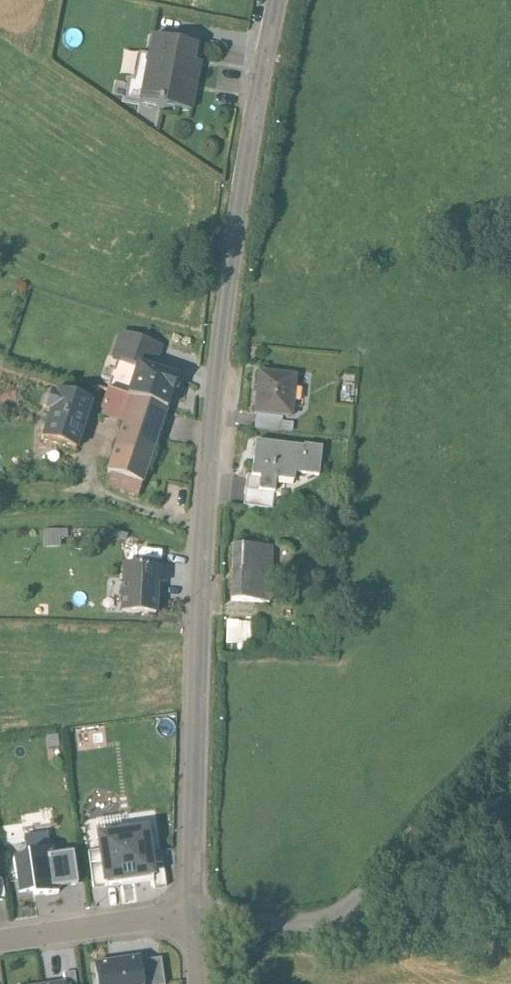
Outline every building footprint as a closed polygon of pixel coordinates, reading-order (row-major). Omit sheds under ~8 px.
[(196,47),(151,39),(138,102),(191,113),(200,65),(194,64),(196,47)] [(125,399),(129,400),(166,413),(176,381),(155,372),(162,347),(120,333),(112,359),(133,368),(125,399)] [(294,379),(258,376),(254,416),(256,416),(282,418),(290,419),(294,379)] [(40,440),(74,452),(94,402),(58,391),(40,440)] [(104,473),(141,485),(166,413),(129,400),(104,473)] [(280,434),(282,418),(256,416),(254,431),(280,434)] [(303,451),(255,445),(251,478),(246,477),(243,508),(271,512),(274,482),(293,484),(294,477),(317,479),(320,451),(303,449),(303,451)] [(270,548),(232,546),(231,602),(268,605),(270,548)] [(156,567),(123,567),(122,615),(153,616),(156,567)] [(250,623),(224,623),(223,645),(249,646),(250,623)] [(96,836),(104,886),(156,877),(148,828),(96,836)] [(26,856),(14,857),(17,893),(32,892),(32,896),(58,894),(58,885),(73,884),(70,855),(53,856),(52,849),(25,852),(26,856)] [(95,963),(98,983),(142,983),(138,956),(95,963)]
